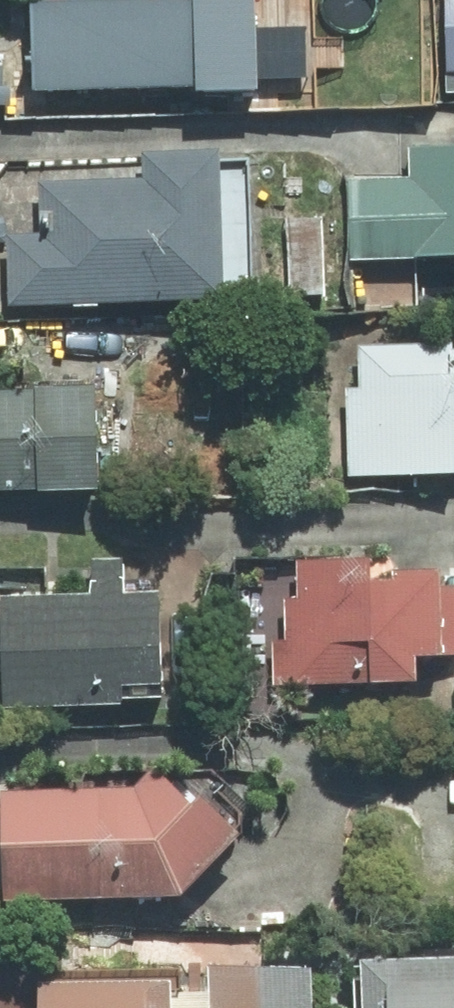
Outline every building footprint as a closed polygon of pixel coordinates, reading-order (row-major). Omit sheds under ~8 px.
[(269,0),(40,0),(41,90),(270,88),(269,0)] [(354,261),(415,261),(415,251),(453,251),(453,133),(414,134),(414,173),(353,174),(354,261)] [(13,230),(15,301),(233,295),(229,145),(151,147),(152,179),(51,182),(53,229),(13,230)] [(349,388),(349,472),(453,472),(453,341),(362,341),(362,388),(349,388)] [(107,488),(110,382),(45,380),(45,388),(0,387),(0,492),(40,493),(41,487),(107,488)] [(306,553),(305,594),(289,594),(288,636),(272,635),(271,683),(426,686),(427,653),(453,653),(453,590),(448,590),(449,571),(354,569),(355,554),(306,553)] [(129,554),(98,555),(99,593),(4,594),(6,704),(173,701),(170,591),(130,592),(129,554)] [(194,734),(140,785),(8,785),(8,890),(190,891),(271,814),(194,734)] [(398,951),(398,1007),(453,1007),(453,950),(398,951)] [(220,963),(218,1007),(320,1007),(321,966),(220,963)] [(52,976),(52,1007),(162,1007),(163,978),(52,976)]
